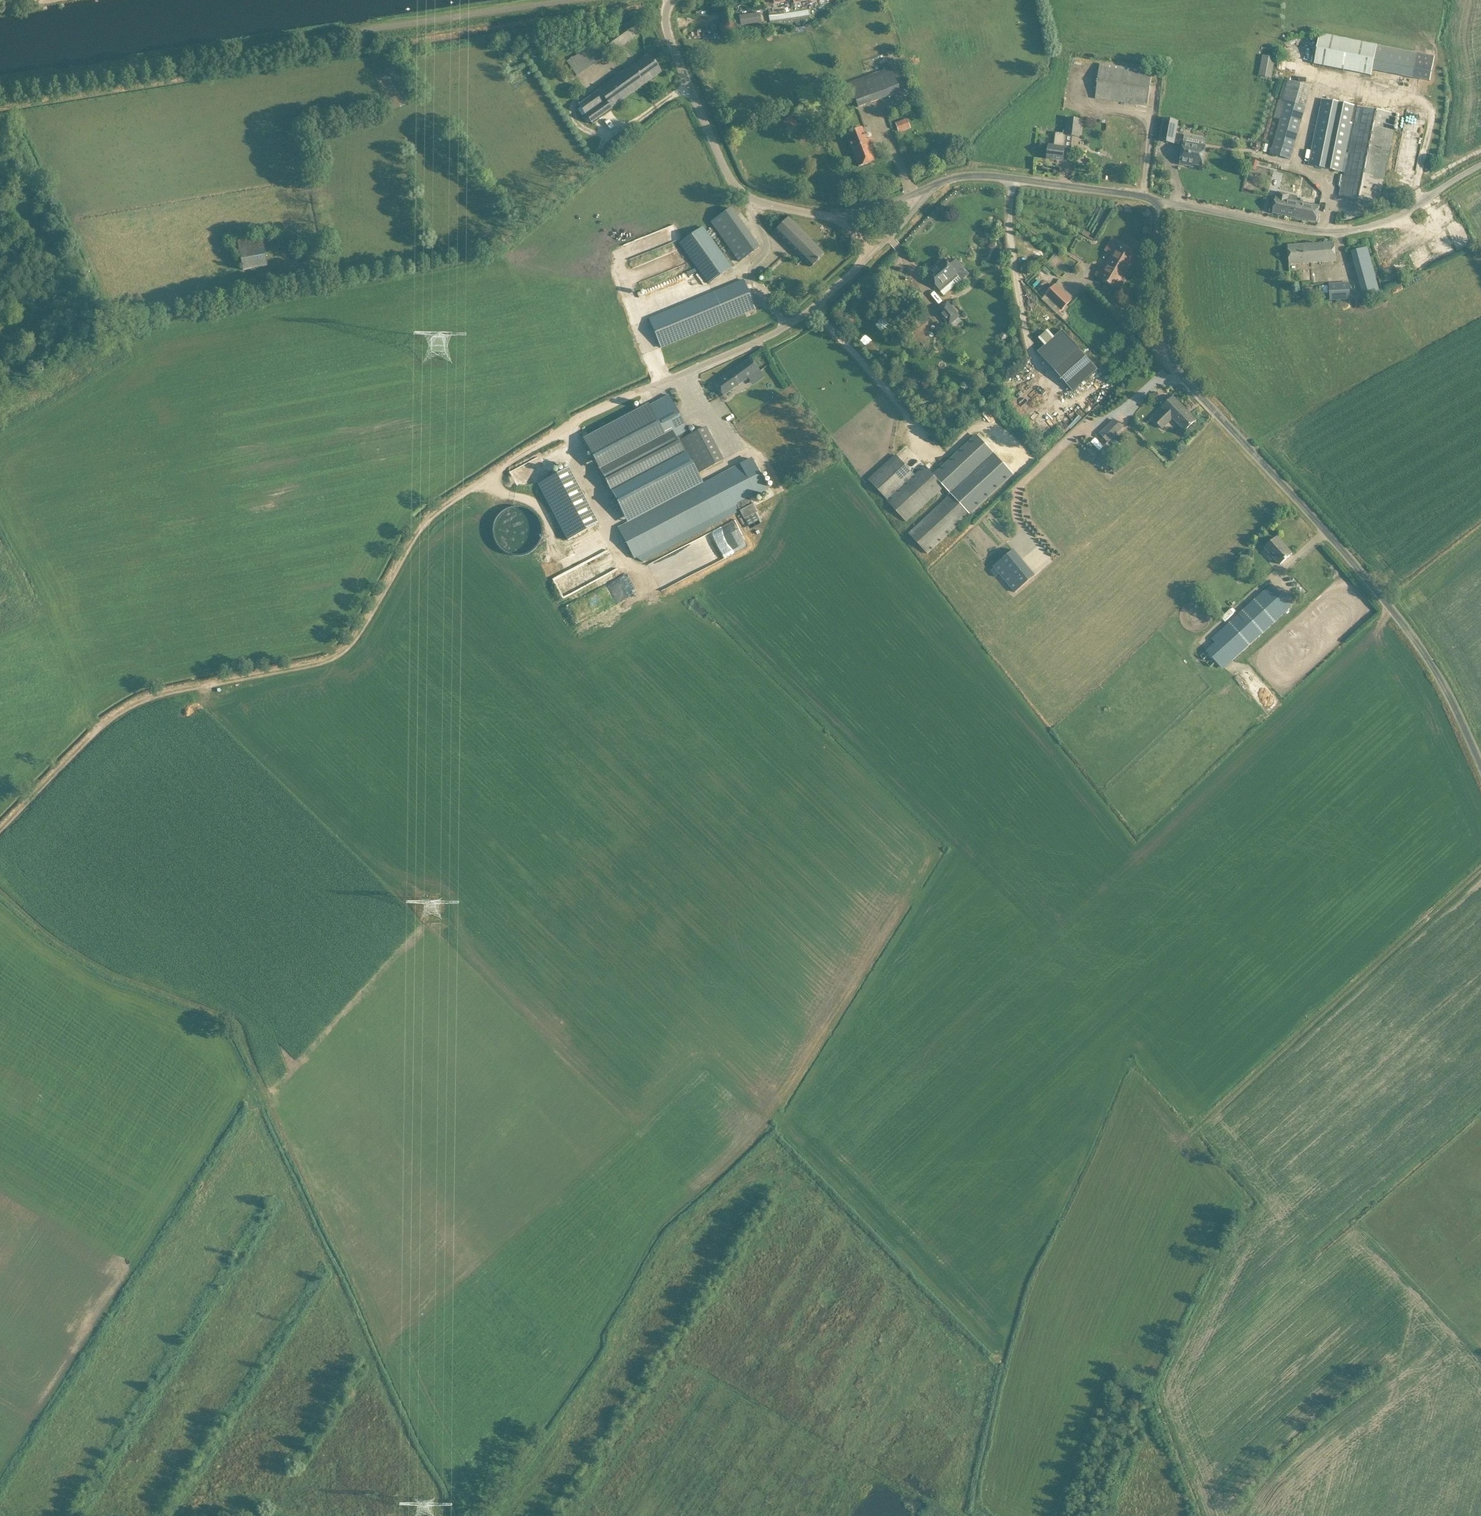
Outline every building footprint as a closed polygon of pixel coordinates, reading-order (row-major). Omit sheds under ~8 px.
[(759,13),(739,16),(741,25),(761,22),(759,13)] [(691,30),(708,26),(706,18),(689,22),(691,30)] [(625,25),(602,41),(612,53),(634,37),(642,31),(633,19),(625,25)] [(1320,34),(1314,64),(1371,75),(1373,70),(1430,81),(1435,57),(1320,34)] [(612,53),(602,41),(595,46),(593,43),(565,63),(576,79),(612,53)] [(599,91),(579,105),(587,116),(606,102),(610,107),(661,72),(649,55),(641,61),(599,91)] [(1272,78),(1275,57),(1262,55),(1258,75),(1272,78)] [(900,92),(889,64),(882,66),(884,70),(835,89),(836,94),(851,88),(858,108),(900,92)] [(1095,98),(1148,106),(1152,72),(1100,64),(1095,98)] [(1292,159),(1301,125),(1304,115),(1312,87),(1285,79),(1280,99),(1274,118),(1280,119),(1270,153),(1292,159)] [(1322,99),(1308,164),(1340,171),(1345,172),(1344,175),(1342,186),(1340,196),(1378,203),(1380,194),(1396,114),(1322,99)] [(792,131),(798,124),(789,115),(783,121),(792,131)] [(899,133),(911,128),(907,118),(895,123),(899,133)] [(1049,148),(1048,158),(1063,160),(1065,151),(1065,148),(1067,135),(1073,136),(1079,137),(1081,120),(1068,118),(1067,131),(1063,131),(1063,133),(1056,133),(1054,147),(1049,146),(1049,148)] [(1164,119),(1160,141),(1174,143),(1178,121),(1164,119)] [(866,140),(862,127),(846,133),(859,167),(874,161),(869,146),(873,144),(871,138),(866,140)] [(1184,144),(1180,164),(1190,166),(1190,164),(1202,166),(1205,148),(1200,147),(1202,138),(1185,135),(1184,144)] [(1256,143),(1253,146),(1254,150),(1258,151),(1262,148),(1260,144),(1256,143)] [(1252,159),(1249,169),(1255,170),(1258,161),(1252,159)] [(1278,192),(1274,213),(1295,217),(1298,202),(1289,200),(1290,194),(1278,192)] [(1298,202),(1295,217),(1317,222),(1320,206),(1310,204),(1298,202)] [(738,262),(759,247),(731,208),(711,222),(738,262)] [(824,253),(811,240),(789,217),(774,231),(797,254),(798,253),(811,267),(824,253)] [(702,227),(680,243),(703,275),(709,283),(731,267),(702,227)] [(243,271),(268,266),(262,236),(237,240),(243,271)] [(1095,275),(1118,288),(1138,253),(1120,243),(1111,257),(1103,270),(1099,267),(1095,275)] [(1289,264),(1336,261),(1335,243),(1288,245),(1289,264)] [(1367,247),(1352,251),(1353,257),(1363,297),(1364,297),(1380,293),(1367,247)] [(945,259),(927,275),(933,282),(939,289),(951,279),(955,285),(968,274),(955,259),(949,264),(945,259)] [(691,290),(702,285),(694,268),(684,273),(691,290)] [(661,347),(755,308),(743,280),(649,319),(661,347)] [(1330,300),(1350,299),(1349,282),(1329,283),(1330,300)] [(1058,314),(1072,300),(1056,284),(1042,299),(1058,314)] [(950,325),(960,316),(947,302),(937,310),(950,325)] [(1073,389),(1097,368),(1063,330),(1039,352),(1073,389)] [(876,352),(879,347),(870,342),(867,347),(876,352)] [(723,396),(759,370),(750,357),(714,383),(723,396)] [(702,481),(698,472),(698,473),(681,440),(680,438),(690,433),(669,395),(584,440),(612,493),(626,519),(702,481)] [(1196,420),(1174,397),(1167,404),(1162,407),(1163,408),(1153,418),(1163,428),(1173,418),(1185,431),(1196,420)] [(1100,434),(1097,436),(1106,444),(1108,442),(1123,428),(1114,418),(1099,433),(1100,434)] [(690,433),(680,438),(681,440),(698,473),(698,472),(723,459),(706,426),(690,435),(690,433)] [(945,486),(951,494),(909,533),(928,554),(970,514),(1013,475),(976,436),(975,437),(934,475),(925,466),(918,472),(887,501),(907,522),(937,493),(945,486)] [(896,454),(870,479),(888,498),(914,474),(896,454)] [(627,521),(618,526),(635,559),(636,558),(643,562),(740,511),(744,519),(757,512),(749,499),(768,489),(751,457),(740,463),(701,483),(627,521)] [(567,540),(599,523),(569,467),(537,483),(567,540)] [(539,534),(539,529),(538,525),(536,521),(534,518),(531,515),(527,513),(523,511),(519,510),(515,510),(511,511),(507,513),(503,515),(500,518),(497,521),(495,525),(494,529),(493,533),(494,538),(495,542),(498,546),(501,550),(504,553),(509,555),(513,556),(518,556),(523,555),(527,553),(531,551),(535,547),(537,543),(539,539),(539,534)] [(669,584),(748,548),(737,525),(691,546),(690,544),(651,562),(655,571),(663,568),(664,572),(663,572),(669,584)] [(1280,565),(1285,560),(1292,554),(1277,537),(1270,544),(1265,548),(1280,565)] [(990,570),(990,571),(995,577),(996,577),(1000,573),(1015,592),(1035,575),(1014,549),(993,566),(994,567),(990,570)] [(1248,563),(1249,555),(1241,554),(1240,562),(1248,563)] [(1207,650),(1206,650),(1216,661),(1222,667),(1284,613),(1292,607),(1271,585),(1264,591),(1211,639),(1214,642),(1207,650)] [(1197,640),(1186,651),(1190,655),(1201,644),(1197,640)]
